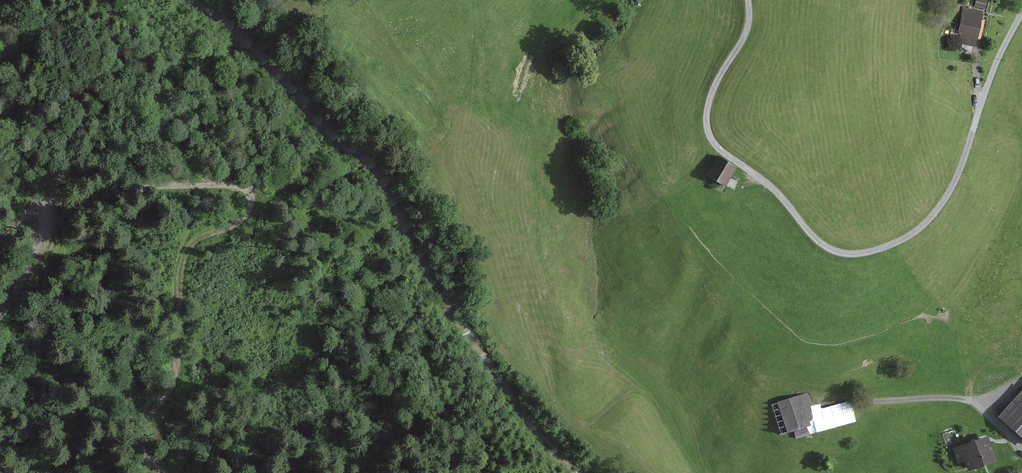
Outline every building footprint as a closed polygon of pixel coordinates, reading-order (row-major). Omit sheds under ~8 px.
[(989,0),(977,0),(976,6),(987,8),(989,0)] [(954,41),(970,45),(979,14),(962,10),(954,41)] [(733,173),(713,159),(699,178),(719,192),(733,173)] [(807,395),(771,403),(777,432),(813,425),(807,395)] [(1002,417),(1021,435),(1021,395),(1002,417)] [(949,449),(957,472),(958,472),(992,462),(984,438),(949,449)]
